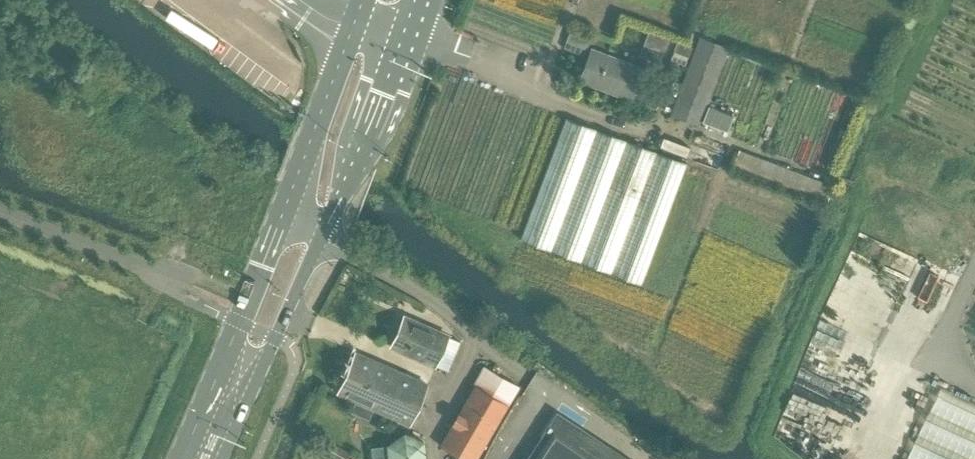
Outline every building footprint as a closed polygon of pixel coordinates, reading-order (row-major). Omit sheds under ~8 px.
[(571,28),(567,40),(588,48),(592,36),(571,28)] [(669,38),(649,31),(643,46),(664,53),(669,38)] [(700,126),(729,47),(700,37),(671,115),(700,126)] [(692,47),(677,42),(672,56),(686,61),(688,57),(692,47)] [(645,69),(592,49),(580,80),(633,100),(645,69)] [(662,95),(639,86),(633,100),(656,109),(662,95)] [(734,115),(708,105),(702,122),(727,132),(734,115)] [(566,118),(539,192),(522,238),(642,283),(688,163),(566,118)] [(740,149),(732,169),(821,203),(829,183),(740,149)] [(391,347),(435,366),(448,335),(405,316),(391,347)] [(354,411),(368,418),(372,409),(410,426),(429,384),(356,352),(338,392),(358,402),(354,411)] [(475,385),(509,404),(520,385),(484,364),(473,384),(475,385)] [(458,455),(456,458),(477,458),(509,404),(475,385),(440,445),(458,455)] [(927,422),(949,430),(945,442),(963,448),(965,443),(974,446),(974,400),(940,387),(927,422)] [(557,411),(541,437),(548,442),(537,458),(610,458),(576,436),(582,428),(557,411)] [(425,441),(405,432),(386,445),(371,446),(373,458),(427,458),(425,441)]
